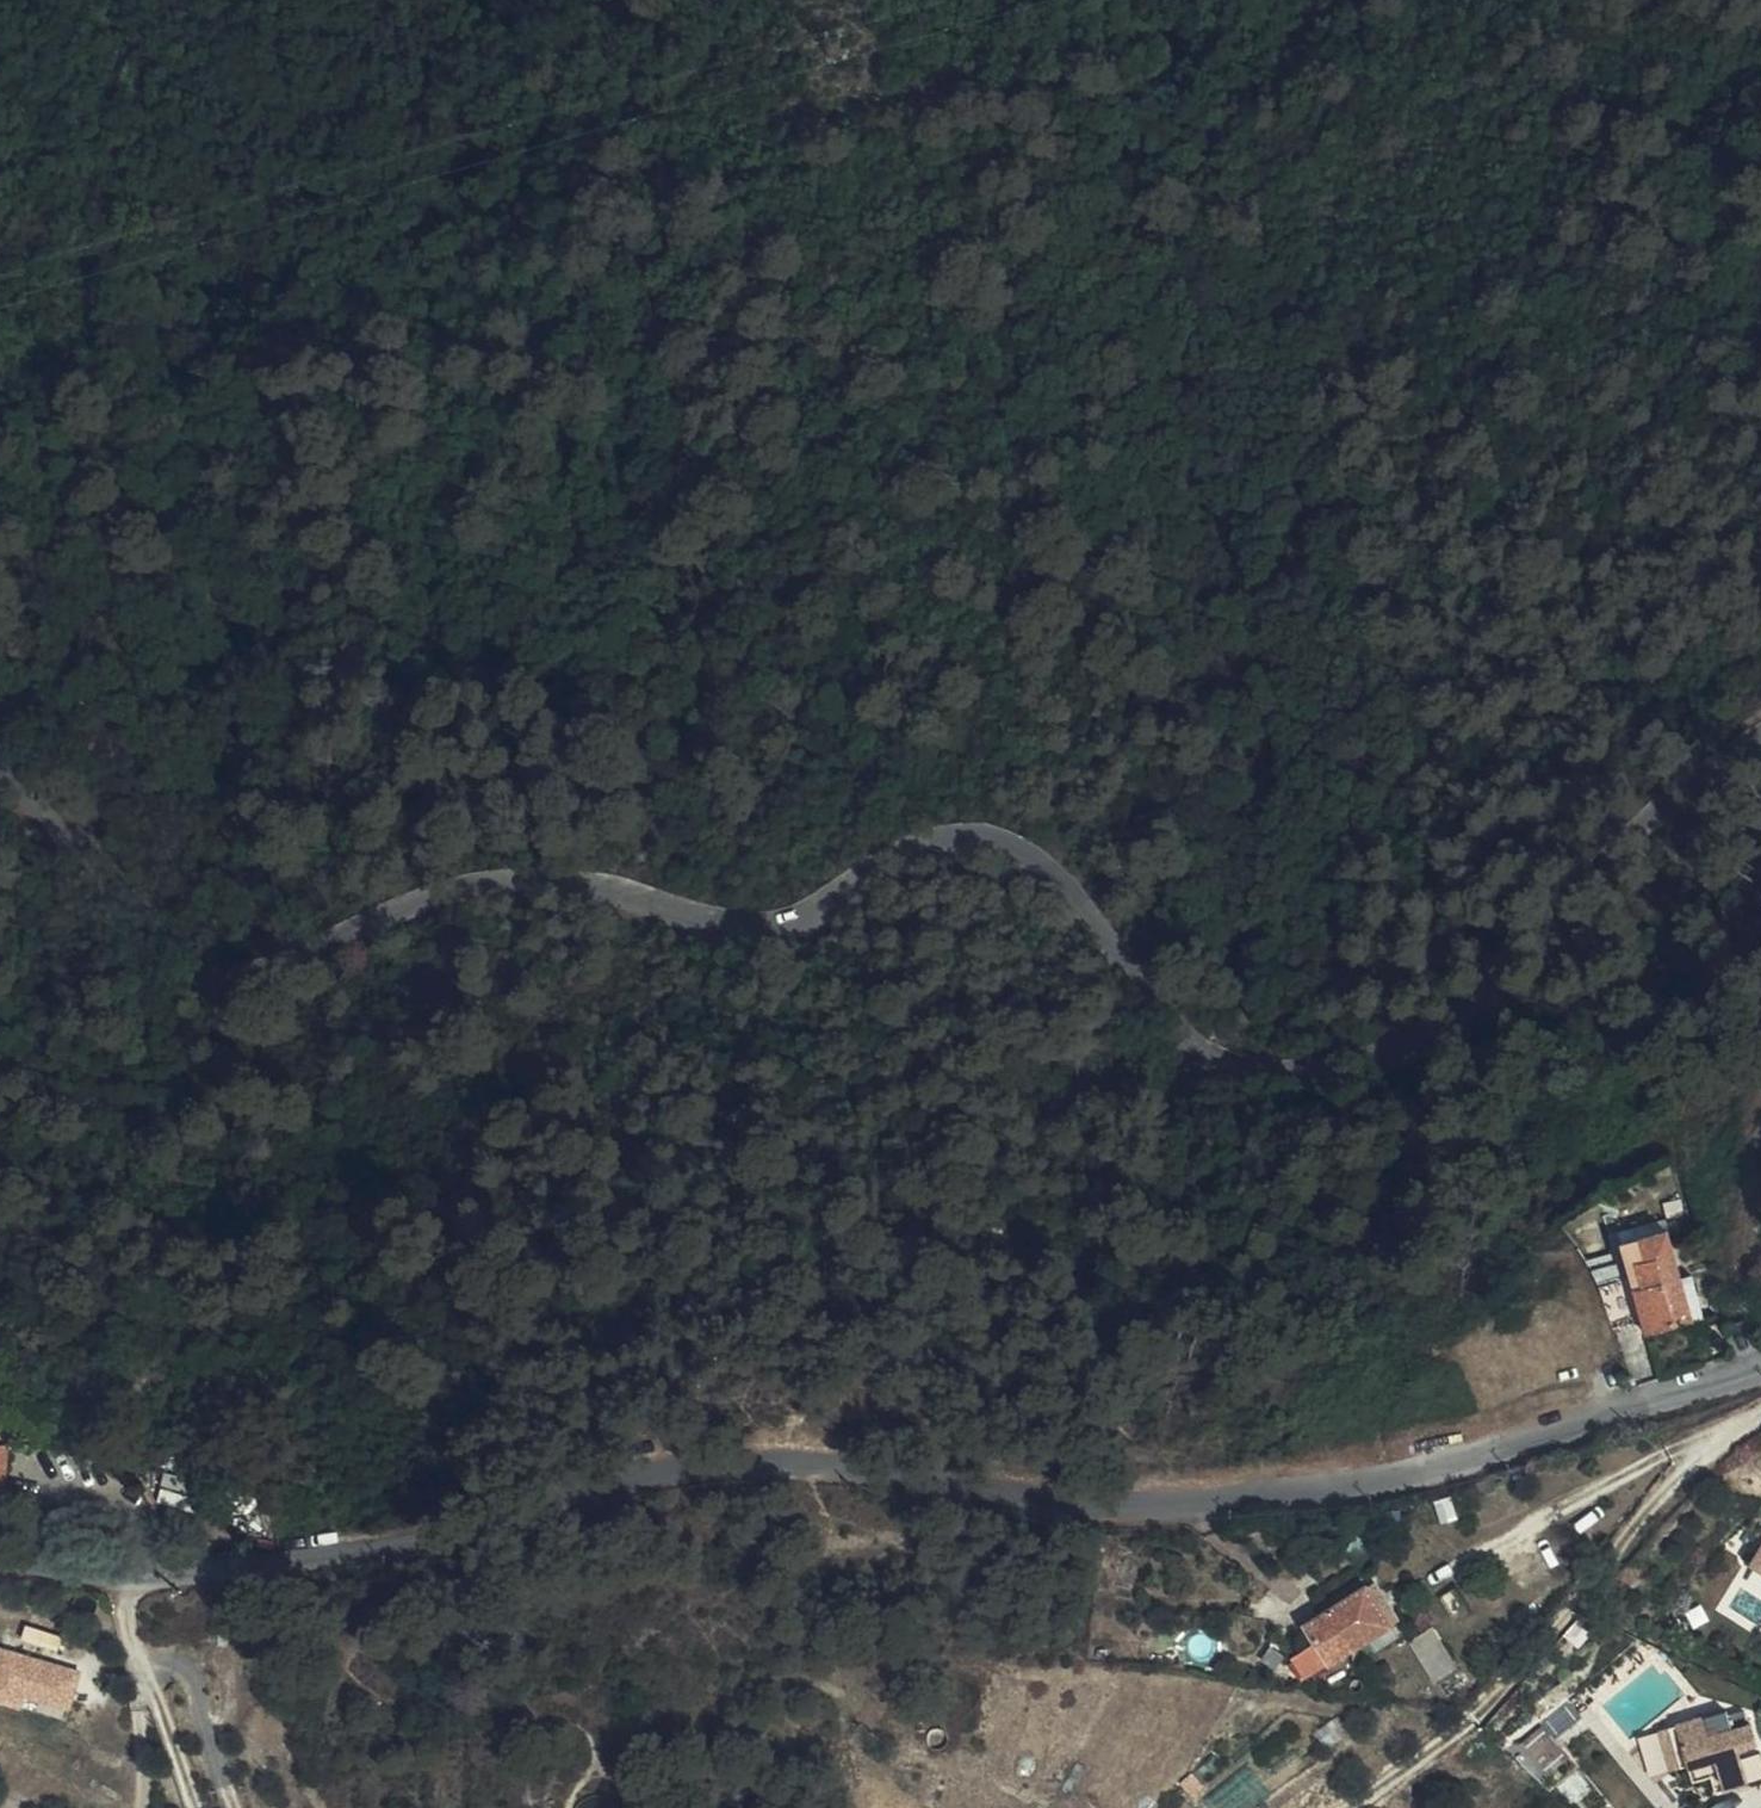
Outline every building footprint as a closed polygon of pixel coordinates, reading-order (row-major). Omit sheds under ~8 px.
[(1618,1237),(1620,1244),(1666,1231),(1664,1223),(1618,1237)] [(1669,1328),(1693,1321),(1680,1278),(1666,1231),(1620,1244),(1647,1335),(1669,1328)] [(1680,1278),(1693,1321),(1703,1318),(1691,1275),(1680,1278)] [(1620,1284),(1602,1289),(1612,1324),(1630,1318),(1620,1284)] [(1750,1566),(1760,1573),(1760,1548),(1750,1566)] [(1311,1645),(1306,1648),(1283,1661),(1297,1683),(1321,1668),(1387,1627),(1395,1622),(1374,1587),(1365,1592),(1302,1631),(1311,1645)] [(1462,1668),(1437,1625),(1413,1638),(1438,1681),(1462,1668)] [(86,1669),(3,1644),(0,1654),(0,1700),(24,1707),(28,1694),(74,1708),(86,1669)] [(1723,1712),(1673,1727),(1685,1767),(1690,1784),(1708,1778),(1713,1794),(1745,1785),(1735,1751),(1754,1745),(1748,1726),(1729,1732),(1723,1712)] [(1669,1771),(1685,1767),(1673,1727),(1657,1732),(1669,1771)]
